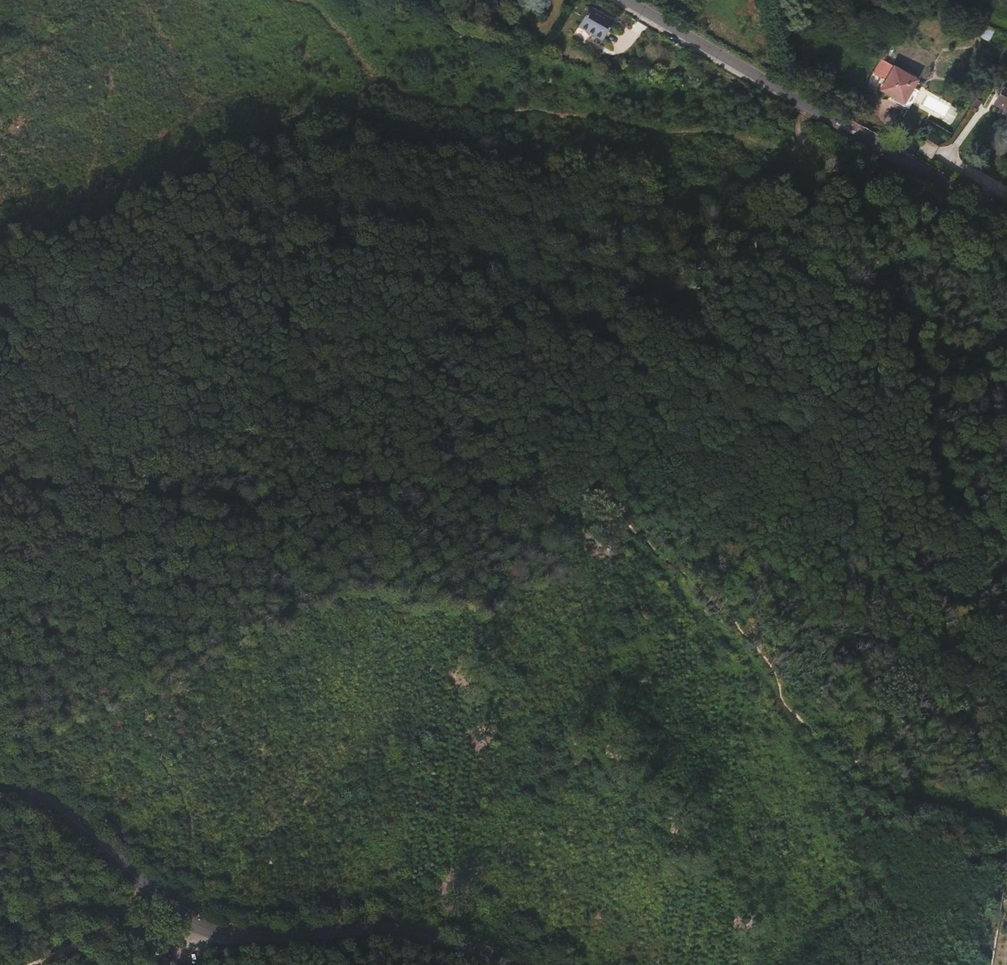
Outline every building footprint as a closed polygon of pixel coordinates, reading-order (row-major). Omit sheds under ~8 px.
[(580,32),(606,47),(619,26),(592,10),(580,32)] [(986,24),(980,37),(990,42),(996,29),(986,24)] [(883,80),(892,63),(882,58),(874,76),(883,80)] [(909,109),(920,89),(912,84),(916,77),(892,63),(883,80),(879,87),(891,94),(889,99),(909,109)] [(1005,87),(994,106),(1006,113),(1006,88),(1005,87)] [(952,124),(960,110),(952,105),(944,120),(952,124)]
